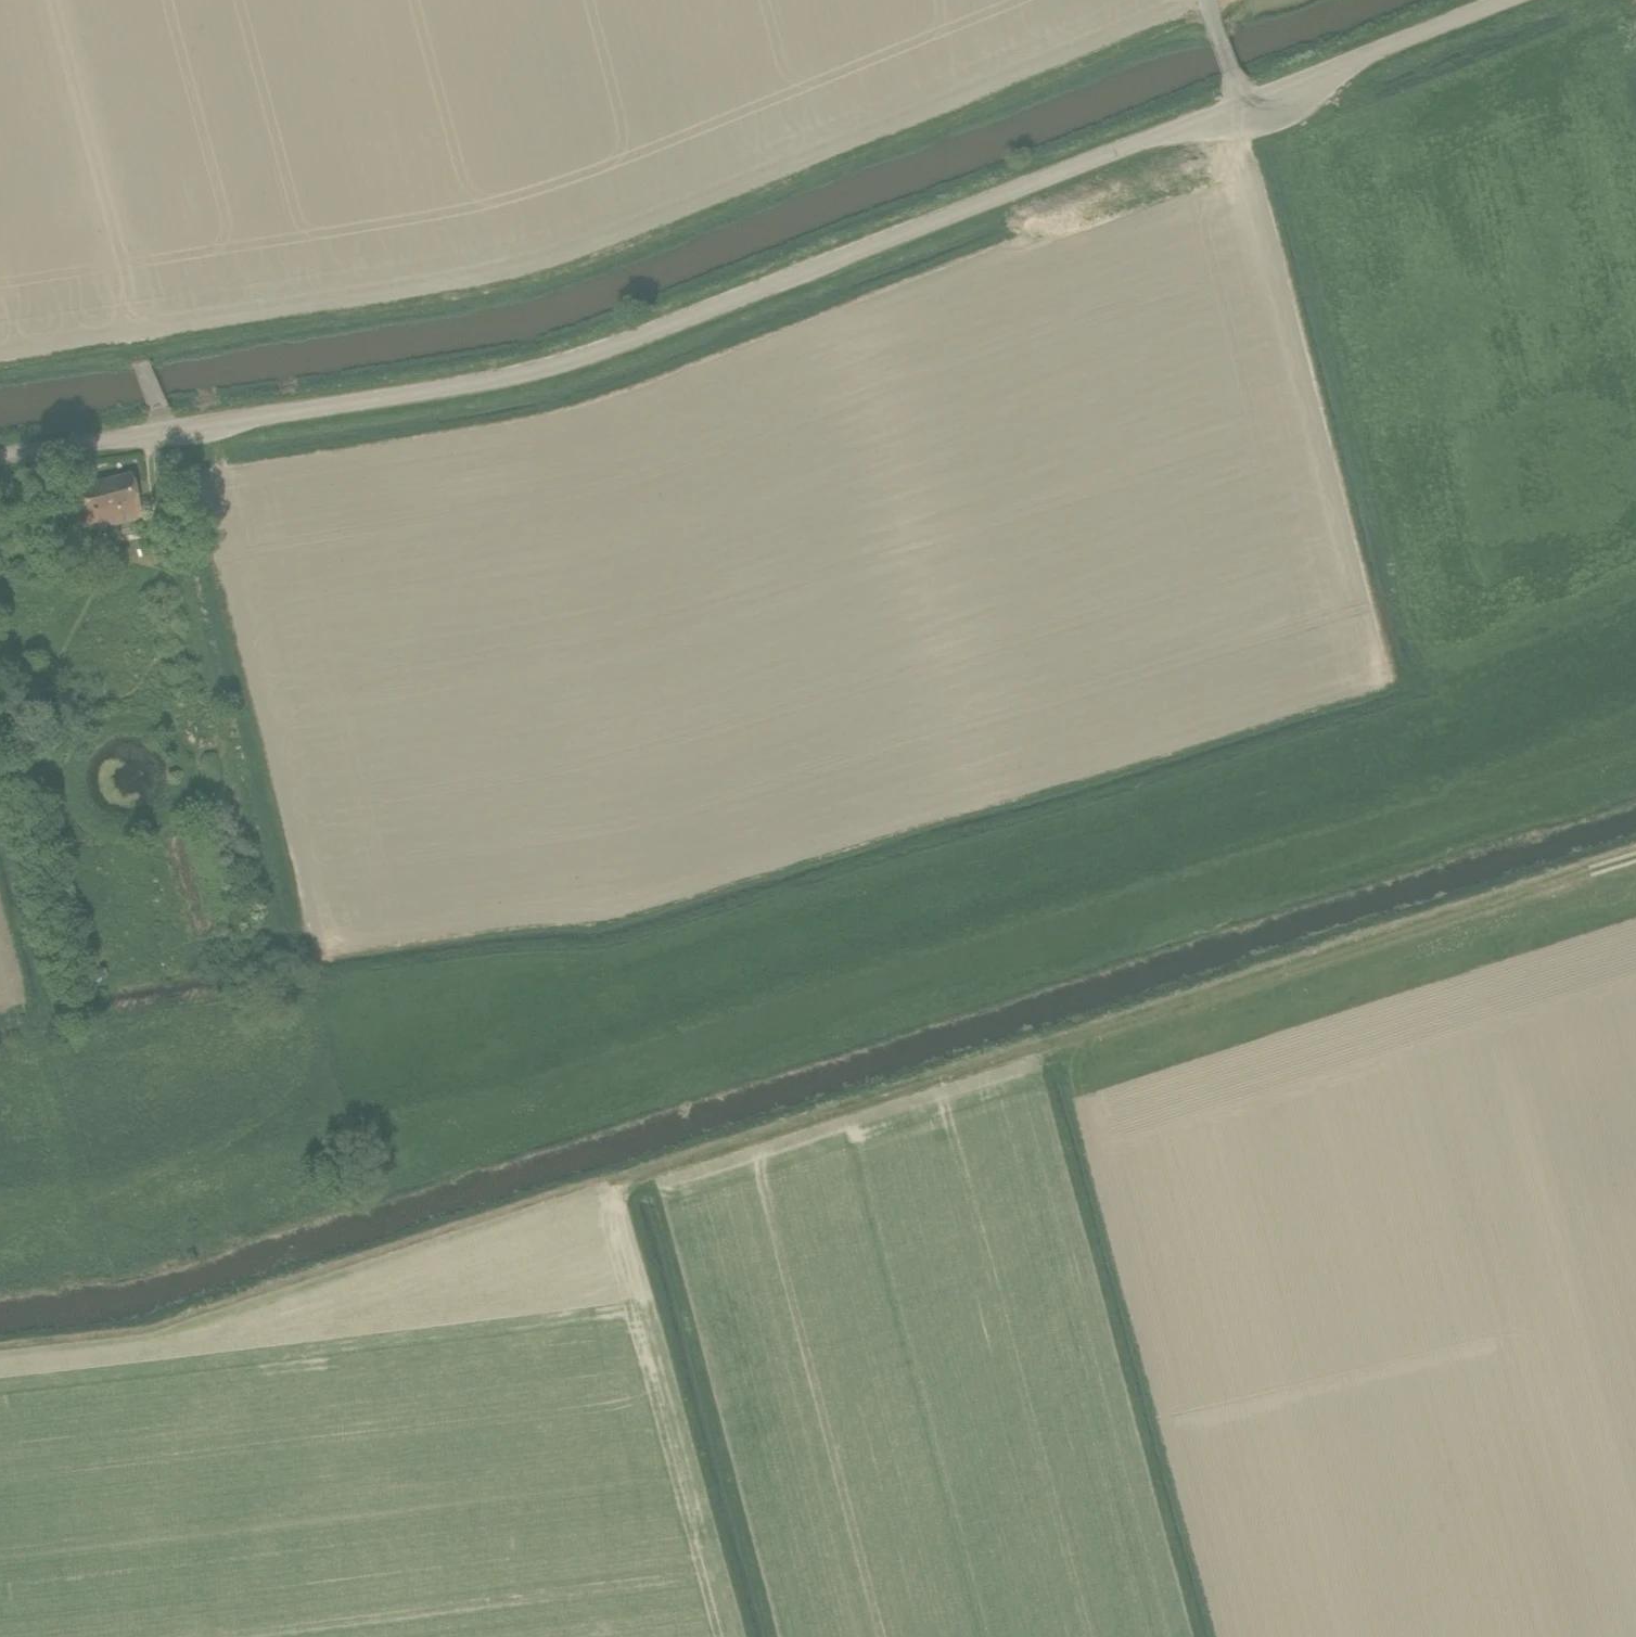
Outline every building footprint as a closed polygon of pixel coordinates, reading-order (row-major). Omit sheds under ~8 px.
[(75,484),(85,527),(141,513),(130,470),(75,484)]
